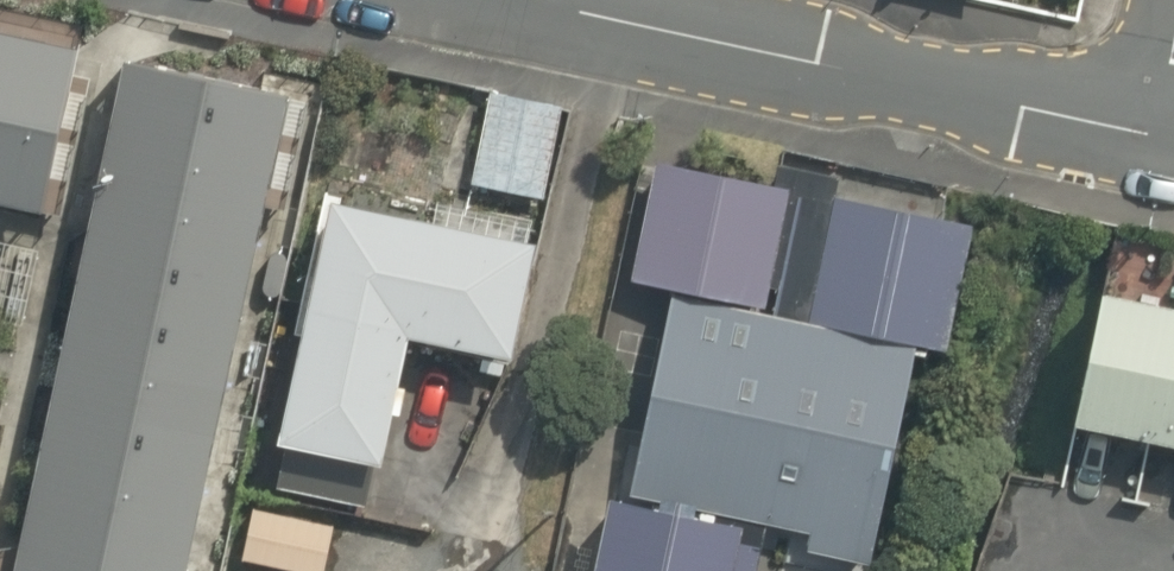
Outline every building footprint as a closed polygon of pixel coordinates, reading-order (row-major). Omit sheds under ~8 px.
[(43,214),(78,50),(0,34),(0,204),(43,214)] [(17,570),(189,570),(290,97),(128,62),(17,570)] [(556,104),(481,90),(464,177),(539,192),(556,104)] [(903,331),(936,338),(958,219),(638,161),(617,279),(658,287),(903,331)] [(503,348),(526,221),(308,181),(263,434),(370,453),(392,328),(503,348)] [(1111,287),(1079,427),(1173,448),(1173,301),(1111,287)] [(916,360),(672,306),(627,504),(872,558),(916,360)] [(232,498),(220,557),(292,570),(326,570),(336,519),(232,498)] [(584,509),(570,570),(748,570),(753,547),(584,509)]
